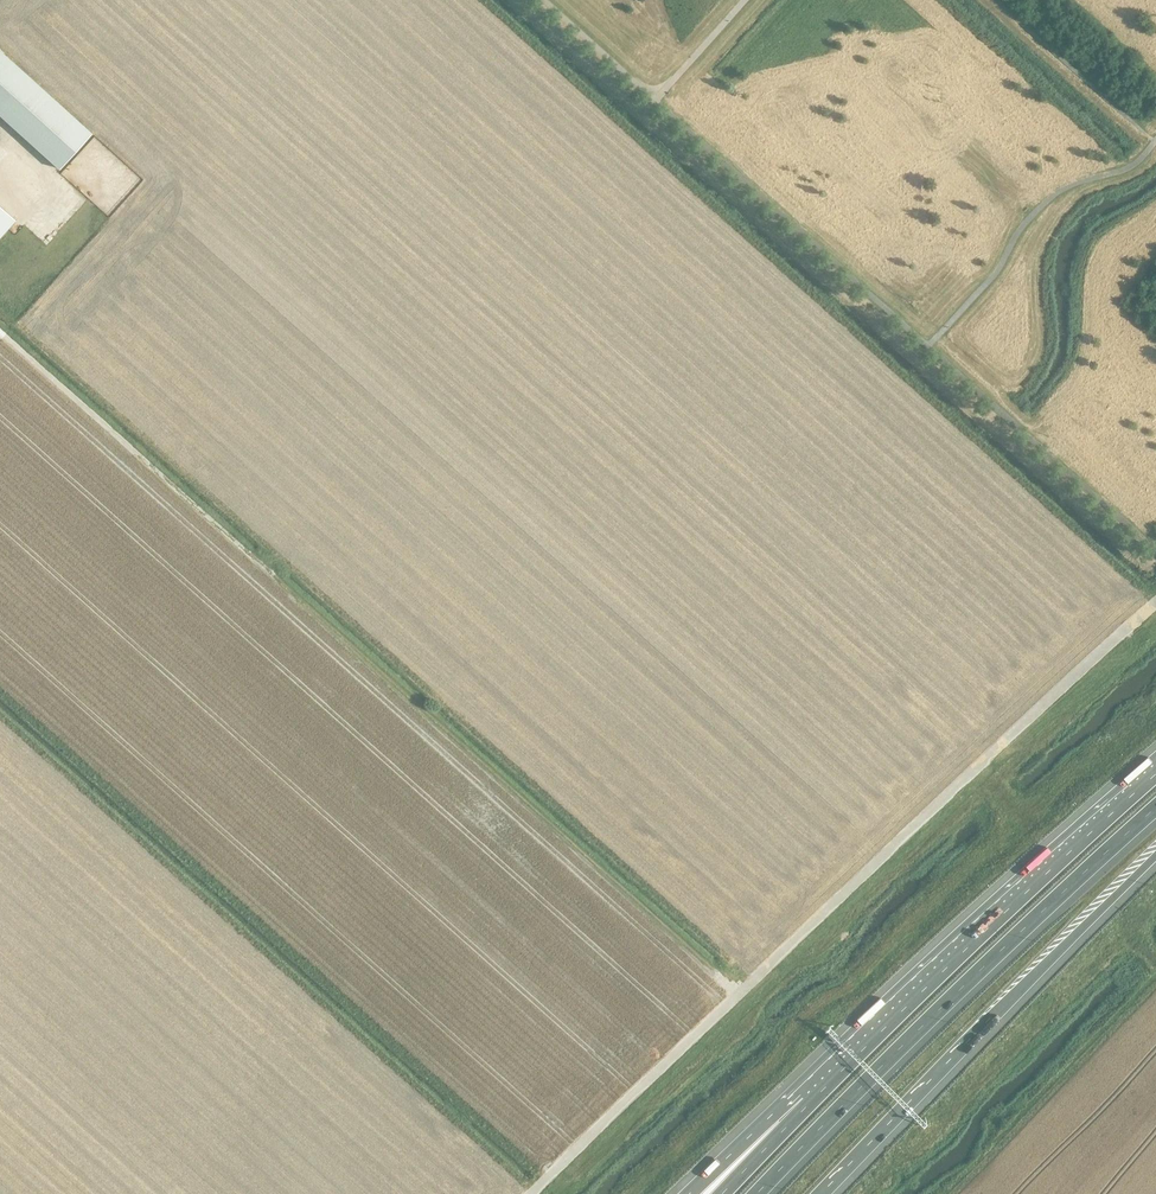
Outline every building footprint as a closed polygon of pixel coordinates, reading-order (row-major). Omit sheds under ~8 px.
[(60,170),(92,134),(0,51),(0,115),(60,170)] [(16,221),(0,206),(0,239),(16,221)]
